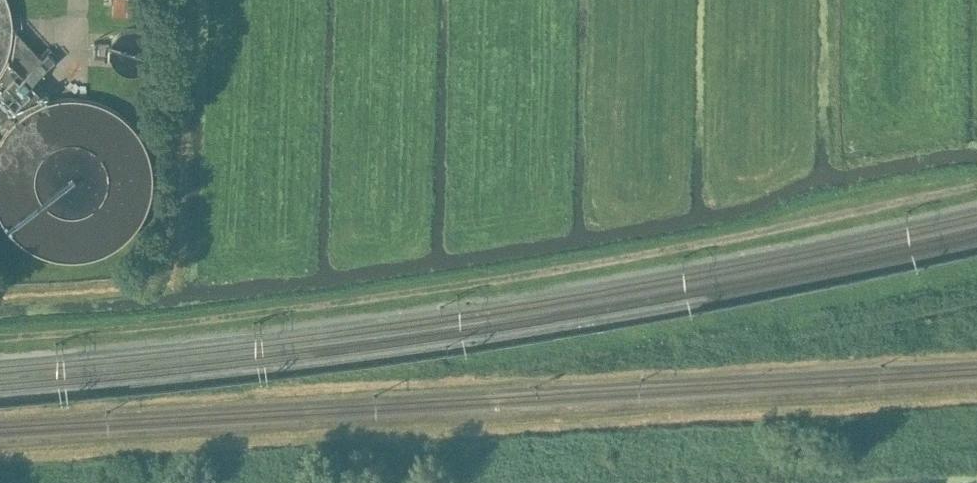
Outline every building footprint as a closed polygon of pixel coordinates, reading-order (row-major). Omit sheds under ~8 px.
[(113,15),(139,16),(140,0),(114,0),(113,15)] [(1,137),(4,133),(11,124),(19,116),(28,109),(38,104),(47,101),(31,82),(54,59),(48,53),(42,58),(11,25),(11,28),(10,39),(7,50),(3,61),(0,66),(0,136),(1,137)]
